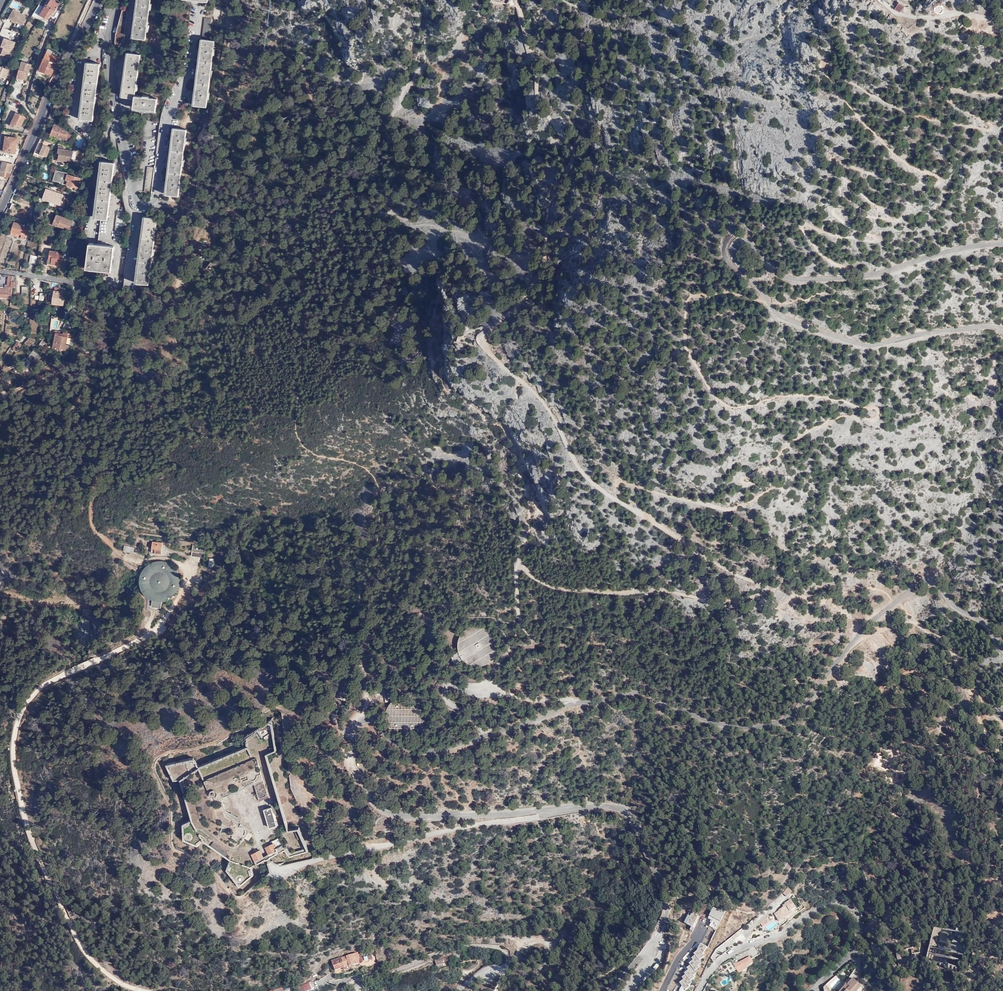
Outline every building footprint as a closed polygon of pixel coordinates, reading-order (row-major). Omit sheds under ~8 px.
[(60,1),(58,0),(50,0),(49,0),(40,14),(47,19),(51,13),(52,14),(60,1)] [(137,5),(134,27),(133,38),(145,40),(151,0),(138,0),(137,5)] [(28,17),(14,9),(9,18),(16,22),(16,21),(23,25),(28,17)] [(127,9),(122,9),(116,33),(114,48),(118,49),(123,37),(127,9)] [(212,19),(205,18),(201,51),(198,72),(195,93),(193,105),(207,107),(216,41),(209,40),(212,19)] [(16,33),(2,28),(0,33),(14,38),(16,33)] [(4,38),(2,44),(1,43),(0,45),(0,54),(9,57),(15,42),(4,38)] [(44,59),(56,64),(58,58),(46,53),(44,59)] [(139,54),(127,53),(125,64),(123,83),(121,97),(133,99),(132,108),(143,109),(155,111),(156,98),(134,95),(139,54)] [(52,75),(56,64),(44,59),(40,70),(52,75)] [(26,81),(31,65),(22,62),(17,78),(26,81)] [(99,64),(86,62),(85,73),(83,90),(81,109),(80,119),(92,121),(99,64)] [(53,106),(61,109),(64,103),(56,100),(53,106)] [(57,116),(51,110),(48,119),(55,122),(57,116)] [(21,126),(25,117),(17,113),(10,125),(15,127),(16,126),(18,127),(19,125),(21,126)] [(62,128),(54,125),(50,134),(70,142),(71,142),(71,141),(73,135),(68,134),(68,132),(61,130),(62,128)] [(187,129),(175,127),(174,139),(170,162),(168,181),(166,193),(178,195),(187,129)] [(15,153),(17,138),(5,137),(3,152),(15,153)] [(52,142),(40,138),(35,152),(47,156),(52,142)] [(64,148),(58,147),(57,155),(59,155),(58,158),(71,161),(72,151),(64,150),(64,148)] [(13,164),(0,161),(0,164),(3,164),(0,176),(4,176),(5,172),(11,173),(13,164)] [(114,162),(102,161),(100,172),(98,190),(96,207),(95,217),(106,219),(114,162)] [(155,167),(148,166),(145,190),(151,191),(155,167)] [(77,188),(80,179),(80,178),(56,171),(53,179),(61,182),(60,183),(77,188)] [(18,188),(16,194),(23,197),(26,190),(18,188)] [(43,199),(49,201),(59,205),(62,195),(60,194),(46,190),(43,199)] [(54,208),(64,212),(66,193),(61,191),(60,194),(62,195),(59,205),(49,201),(48,204),(54,206),(54,208)] [(20,205),(12,202),(10,208),(18,211),(20,205)] [(125,213),(118,212),(114,240),(122,240),(125,213)] [(73,220),(56,214),(53,224),(65,228),(64,229),(69,231),(73,220)] [(157,218),(145,216),(144,229),(141,250),(138,271),(137,283),(148,284),(157,218)] [(22,232),(28,234),(29,226),(13,223),(11,234),(22,236),(22,232)] [(114,245),(90,242),(89,254),(87,267),(111,270),(113,257),(114,245)] [(51,263),(57,264),(63,265),(66,253),(50,249),(48,258),(52,259),(51,263)] [(214,259),(206,267),(210,271),(218,262),(214,259)] [(8,274),(8,286),(5,285),(5,287),(0,287),(0,297),(11,298),(12,286),(16,286),(16,280),(12,280),(13,275),(8,274)] [(60,287),(56,286),(52,303),(64,305),(66,292),(60,291),(60,287)] [(469,295),(457,295),(457,316),(469,316),(469,295)] [(68,337),(56,334),(54,346),(67,349),(68,346),(66,345),(68,337)] [(40,356),(33,350),(28,357),(34,362),(40,356)] [(162,541),(150,541),(150,552),(162,552),(162,541)] [(204,544),(191,543),(191,551),(193,551),(193,557),(204,557),(204,544)] [(151,600),(150,606),(160,608),(161,602),(166,601),(172,597),(176,594),(178,591),(180,586),(181,582),(180,576),(179,572),(177,568),(174,565),(170,563),(167,561),(162,560),(156,560),(151,563),(147,565),(143,569),(141,574),(140,579),(140,583),(141,588),(143,592),(146,596),(151,600)] [(458,650),(450,655),(455,662),(463,657),(468,661),(472,663),(477,664),(482,663),(487,662),(492,658),(495,653),(497,649),(498,644),(498,639),(495,634),(493,630),(489,627),(485,624),(479,623),(474,624),(469,625),(466,627),(463,630),(460,634),(458,639),(457,644),(458,650)] [(276,753),(271,720),(244,737),(247,747),(198,770),(191,759),(165,764),(172,783),(179,780),(191,823),(181,827),(181,842),(197,848),(203,843),(229,862),(226,873),(239,889),(252,875),(251,868),(266,859),(283,852),(288,858),(307,851),(299,828),(288,831),(266,756),(276,753)] [(789,888),(784,893),(787,897),(792,893),(789,888)] [(775,914),(776,917),(778,916),(786,917),(793,913),(791,911),(796,908),(791,901),(785,904),(785,905),(783,907),(784,908),(779,910),(779,911),(775,914)] [(769,917),(760,923),(763,927),(771,920),(769,917)] [(932,927),(925,962),(959,969),(962,954),(961,954),(963,942),(958,941),(960,932),(943,928),(941,935),(945,936),(944,938),(938,936),(939,929),(932,927)] [(359,953),(333,960),(336,970),(345,968),(345,966),(350,965),(350,966),(360,963),(359,959),(360,959),(359,953)] [(443,956),(434,960),(436,965),(444,962),(443,960),(444,959),(443,956)] [(737,969),(739,973),(747,969),(747,966),(754,962),(750,956),(735,965),(732,960),(722,966),(725,971),(728,969),(731,973),(737,969)] [(853,978),(847,984),(847,983),(840,990),(856,990),(861,985),(853,978)] [(312,989),(309,982),(298,986),(300,990),(307,990),(312,989)]
